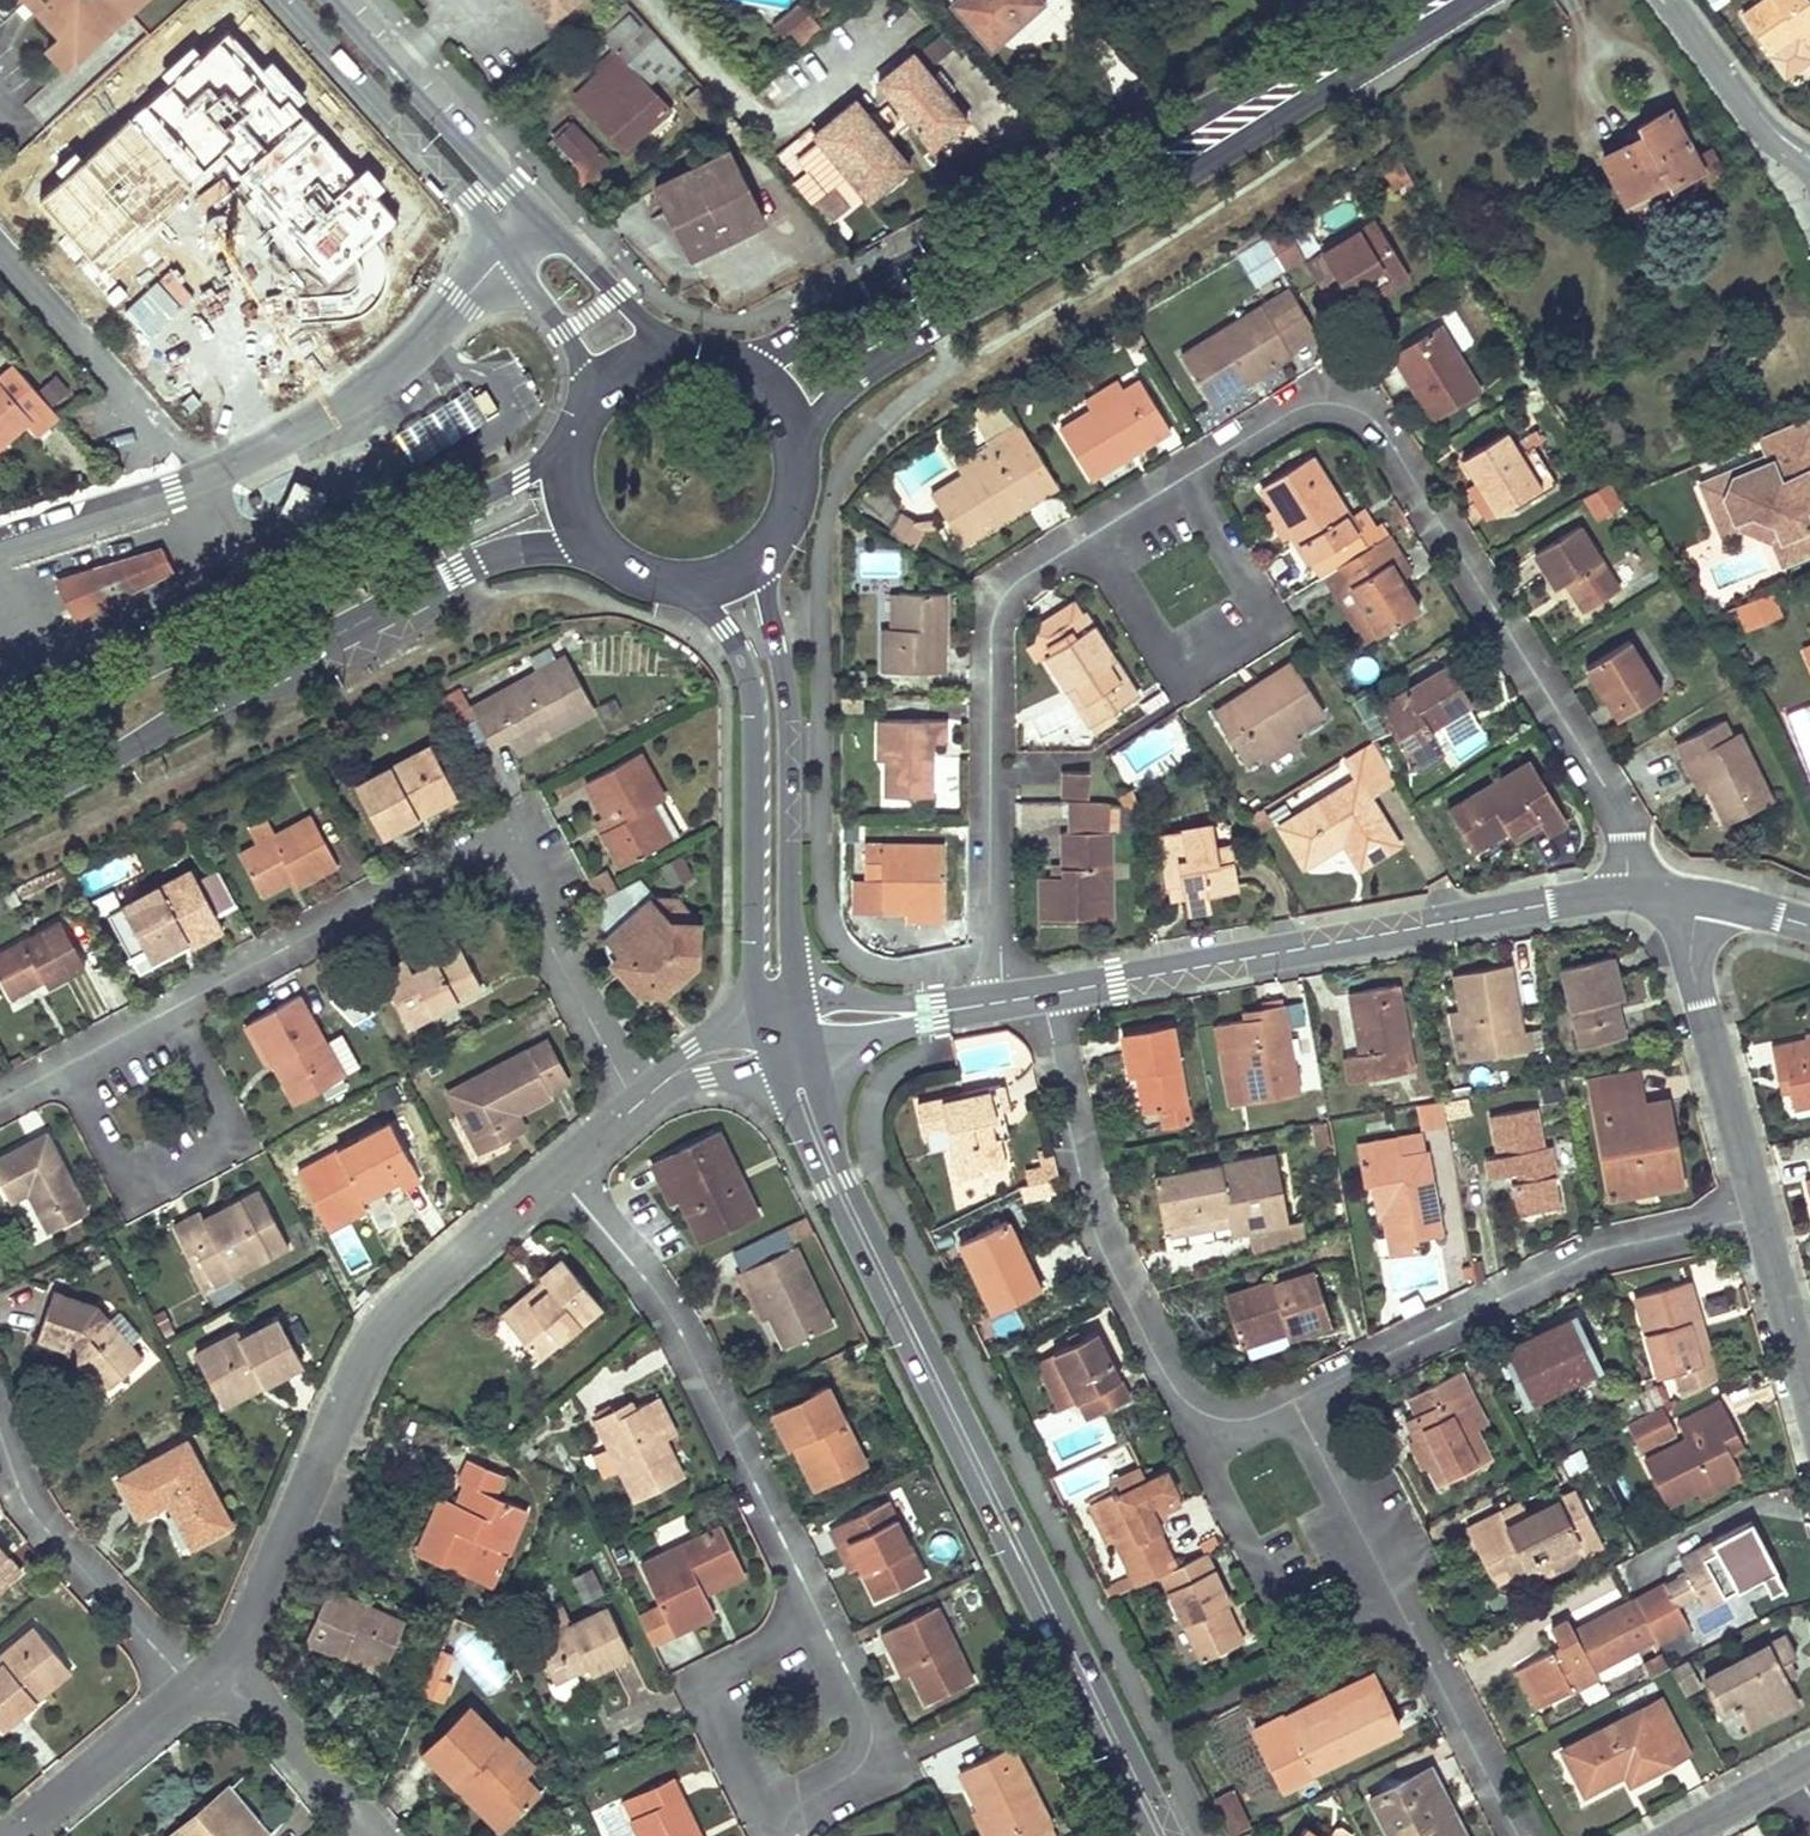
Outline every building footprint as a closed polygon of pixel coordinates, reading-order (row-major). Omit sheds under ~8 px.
[(35,8),(58,32),(45,45),(63,65),(119,13),(134,0),(44,0),(35,8)] [(549,25),(578,0),(527,0),(549,25)] [(623,0),(616,0),(588,22),(622,61),(603,78),(605,80),(580,102),(622,148),(665,110),(636,77),(651,63),(673,88),(683,79),(660,54),(667,49),(623,0)] [(1021,17),(1040,0),(952,0),(950,2),(989,45),(1021,17)] [(1797,66),(1809,59),(1809,60),(1809,8),(1805,0),(1762,0),(1739,15),(1778,71),(1788,65),(1792,65),(1797,66)] [(801,8),(774,30),(781,38),(808,15),(801,8)] [(793,53),(820,32),(808,15),(781,38),(793,53)] [(261,69),(227,32),(202,54),(173,81),(83,161),(65,177),(40,199),(102,267),(126,246),(157,217),(173,203),(165,193),(177,182),(185,192),(191,186),(186,182),(203,166),(198,160),(214,146),(229,162),(252,188),(267,205),(263,209),(277,224),(305,255),(328,280),(396,219),(373,194),(357,176),(293,104),(261,69)] [(173,81),(202,54),(193,44),(163,72),(173,81)] [(1124,87),(1136,75),(1111,52),(1100,64),(1124,87)] [(908,58),(875,86),(899,114),(905,120),(928,148),(936,141),(955,125),(961,120),(908,58)] [(271,60),(261,69),(293,104),(303,95),(271,60)] [(1778,71),(1781,77),(1797,66),(1792,65),(1788,65),(1778,71)] [(818,148),(859,114),(852,105),(811,140),(818,148)] [(1639,134),(1599,155),(1621,199),(1675,172),(1685,193),(1720,176),(1705,148),(1692,155),(1668,107),(1634,124),(1639,134)] [(869,115),(863,119),(882,141),(905,120),(899,114),(892,119),(885,112),(875,121),(869,115)] [(859,114),(818,148),(864,202),(905,167),(882,141),(863,119),(859,114)] [(579,186),(591,175),(604,163),(569,125),(544,148),(579,186)] [(955,125),(936,141),(941,146),(960,130),(955,125)] [(229,162),(214,146),(198,160),(203,166),(186,182),(191,186),(196,192),(229,162)] [(65,177),(83,161),(75,151),(56,168),(65,177)] [(685,258),(762,220),(729,152),(652,190),(685,258)] [(1389,184),(1398,178),(1407,173),(1399,157),(1380,168),(1389,184)] [(366,168),(357,176),(373,194),(382,185),(366,168)] [(185,192),(177,182),(165,193),(173,203),(182,212),(193,201),(185,192)] [(267,205),(252,188),(249,191),(253,196),(244,204),(255,216),(263,209),(267,205)] [(157,217),(126,246),(134,255),(165,226),(157,217)] [(1373,220),(1348,236),(1322,251),(1336,275),(1320,284),(1339,315),(1406,274),(1373,220)] [(305,255),(277,224),(269,232),(297,262),(305,255)] [(1286,225),(1265,237),(1283,267),(1304,255),(1286,225)] [(162,368),(198,337),(185,322),(230,281),(187,233),(106,305),(162,368)] [(1289,353),(1274,329),(1259,304),(1240,316),(1210,335),(1178,354),(1208,403),(1289,353)] [(1234,306),(1203,325),(1210,335),(1240,316),(1234,306)] [(1414,393),(1423,406),(1431,419),(1478,390),(1436,324),(1387,355),(1412,394),(1414,393)] [(54,401),(71,389),(58,372),(41,384),(54,401)] [(1167,428),(1152,403),(1138,379),(1120,390),(1089,409),(1057,429),(1086,477),(1167,428)] [(1113,379),(1083,398),(1089,409),(1120,390),(1113,379)] [(26,419),(0,387),(0,441),(26,419)] [(928,494),(944,519),(960,544),(1054,483),(1018,425),(994,388),(963,408),(987,446),(953,464),(959,476),(928,494)] [(419,461),(486,418),(473,398),(468,389),(400,432),(419,461)] [(486,418),(500,410),(487,390),(473,398),(486,418)] [(1806,418),(1758,438),(1766,457),(1749,464),(1751,470),(1733,477),(1725,496),(1726,499),(1709,506),(1717,525),(1751,512),(1774,522),(1790,560),(1809,552),(1809,483),(1806,473),(1809,471),(1809,427),(1806,418)] [(1512,509),(1533,497),(1554,484),(1531,445),(1518,453),(1504,431),(1460,458),(1472,477),(1492,511),(1508,502),(1512,509)] [(1310,455),(1261,485),(1274,507),(1290,532),(1317,577),(1320,575),(1335,566),(1367,547),(1347,514),(1310,455)] [(1701,484),(1709,506),(1726,499),(1725,496),(1733,477),(1751,470),(1749,464),(1701,484)] [(327,489),(294,474),(281,505),(313,520),(327,489)] [(1462,483),(1482,518),(1492,511),(1472,477),(1462,483)] [(1609,479),(1580,493),(1592,519),(1621,506),(1609,479)] [(1290,532),(1274,507),(1267,510),(1283,535),(1290,532)] [(1360,507),(1347,514),(1367,547),(1387,535),(1380,524),(1372,528),(1360,507)] [(1751,512),(1717,525),(1720,534),(1737,527),(1773,542),(1782,563),(1790,560),(1774,522),(1751,512)] [(899,514),(888,534),(910,546),(920,528),(930,528),(930,519),(910,521),(899,514)] [(1564,582),(1573,596),(1582,611),(1618,588),(1579,525),(1533,553),(1554,588),(1564,582)] [(1387,535),(1367,547),(1335,566),(1377,634),(1416,609),(1397,580),(1410,572),(1387,535)] [(67,592),(77,613),(168,566),(164,557),(159,548),(61,580),(67,592)] [(1335,566),(1320,575),(1362,643),(1377,634),(1335,566)] [(1777,617),(1788,613),(1779,591),(1768,595),(1773,606),(1777,617)] [(881,628),(881,648),(881,669),(941,670),(942,593),(890,592),(889,628),(881,628)] [(1777,617),(1773,606),(1768,595),(1756,600),(1765,622),(1777,617)] [(1034,640),(1076,614),(1068,600),(1034,622),(1034,640)] [(1088,725),(1112,710),(1136,695),(1081,610),(1076,614),(1034,640),(1088,725)] [(1614,716),(1636,702),(1658,689),(1627,638),(1583,666),(1614,716)] [(506,736),(510,744),(514,751),(589,713),(563,662),(471,708),(490,744),(506,736)] [(1322,711),(1306,686),(1291,662),(1212,712),(1243,761),(1258,751),(1291,731),(1322,711)] [(1439,750),(1433,739),(1426,728),(1467,704),(1445,666),(1379,706),(1414,764),(1439,750)] [(455,688),(437,697),(452,726),(470,717),(455,688)] [(1138,703),(1145,714),(1167,699),(1161,689),(1138,703)] [(930,794),(930,768),(931,742),(943,742),(944,719),(879,718),(879,758),(886,758),(885,793),(930,794)] [(1698,790),(1703,788),(1707,786),(1725,822),(1771,799),(1737,731),(1730,735),(1722,720),(1675,743),(1698,790)] [(1264,760),(1297,740),(1291,731),(1258,751),(1264,760)] [(1359,866),(1378,854),(1397,843),(1368,795),(1391,781),(1368,745),(1346,759),(1357,776),(1278,825),(1302,864),(1343,839),(1359,866)] [(381,835),(418,816),(454,798),(428,747),(355,784),(381,835)] [(621,864),(647,851),(672,838),(655,804),(665,799),(641,752),(587,780),(605,816),(598,819),(621,864)] [(1540,824),(1543,829),(1546,833),(1565,822),(1528,761),(1447,810),(1471,851),(1505,830),(1512,841),(1540,824)] [(1085,794),(1087,770),(1062,769),(1061,793),(1085,794)] [(1129,788),(1117,794),(1124,805),(1135,807),(1129,788)] [(1090,801),(1061,801),(1062,831),(1108,831),(1107,803),(1090,801)] [(1271,821),(1261,805),(1242,817),(1253,833),(1271,821)] [(1135,832),(1135,812),(1120,811),(1120,831),(1135,832)] [(291,880),(293,883),(294,886),(335,865),(311,819),(274,838),(257,847),(239,856),(259,896),(291,880)] [(1183,905),(1207,901),(1206,893),(1233,889),(1228,860),(1231,859),(1229,842),(1210,845),(1207,824),(1158,832),(1164,867),(1161,867),(1166,898),(1182,896),(1183,905)] [(257,847),(274,838),(267,825),(250,833),(257,847)] [(1050,875),(1045,875),(1039,875),(1039,916),(1108,916),(1108,831),(1062,831),(1062,863),(1050,863),(1050,875)] [(882,878),(881,909),(906,910),(941,911),(943,844),(865,842),(864,876),(864,878),(882,878)] [(661,864),(673,885),(695,873),(683,852),(661,864)] [(152,963),(186,945),(220,928),(188,867),(121,902),(152,963)] [(587,883),(592,891),(596,900),(616,889),(607,872),(587,883)] [(864,876),(850,877),(849,909),(881,909),(882,878),(864,878),(864,876)] [(620,971),(630,981),(637,989),(639,991),(653,978),(665,991),(698,963),(700,924),(677,899),(652,896),(634,879),(619,887),(637,909),(610,934),(606,938),(620,954),(616,957),(625,966),(620,971)] [(12,885),(0,891),(0,908),(18,899),(12,885)] [(600,916),(610,934),(637,909),(619,887),(616,889),(596,900),(600,916)] [(1207,901),(1183,905),(1185,913),(1208,908),(1207,901)] [(905,920),(941,921),(941,911),(906,910),(905,920)] [(46,986),(83,966),(58,920),(0,952),(0,982),(8,998),(42,979),(46,986)] [(377,970),(391,997),(404,1023),(478,986),(453,937),(405,962),(402,957),(377,970)] [(1620,1035),(1615,1016),(1611,998),(1618,996),(1608,957),(1559,968),(1578,1045),(1620,1035)] [(1507,963),(1454,972),(1460,1008),(1468,1058),(1522,1049),(1519,1030),(1507,963)] [(348,975),(328,993),(356,1024),(376,1007),(348,975)] [(665,991),(653,978),(639,991),(651,1004),(665,991)] [(1345,1056),(1347,1068),(1349,1080),(1410,1069),(1396,983),(1348,991),(1359,1053),(1345,1056)] [(322,1043),(297,997),(250,1023),(271,1062),(294,1103),(359,1068),(340,1033),(322,1043)] [(1244,1018),(1213,1024),(1229,1105),(1297,1092),(1280,1004),(1243,1011),(1244,1018)] [(1447,1010),(1456,1060),(1468,1058),(1460,1008),(1447,1010)] [(250,1023),(243,1026),(264,1066),(271,1062),(250,1023)] [(1135,1073),(1139,1092),(1142,1111),(1160,1108),(1184,1103),(1170,1023),(1120,1033),(1128,1075),(1135,1073)] [(1519,1030),(1522,1049),(1532,1047),(1528,1028),(1519,1030)] [(1809,1104),(1809,1056),(1808,1056),(1804,1038),(1769,1046),(1779,1090),(1788,1088),(1792,1108),(1809,1104)] [(514,1113),(532,1104),(550,1095),(547,1090),(564,1081),(543,1041),(447,1091),(478,1151),(522,1129),(514,1113)] [(1635,1071),(1586,1079),(1589,1096),(1638,1087),(1635,1071)] [(1005,1160),(1002,1148),(1000,1137),(1009,1134),(1003,1107),(1006,1107),(1000,1083),(918,1101),(924,1125),(946,1120),(958,1175),(982,1170),(981,1165),(1005,1160)] [(1679,1183),(1671,1141),(1664,1099),(1641,1103),(1638,1087),(1589,1096),(1608,1196),(1679,1183)] [(1440,1099),(1410,1104),(1416,1130),(1445,1125),(1440,1099)] [(1164,1125),(1188,1120),(1184,1103),(1160,1108),(1164,1125)] [(1507,1170),(1511,1192),(1515,1213),(1558,1205),(1547,1144),(1540,1145),(1532,1106),(1490,1114),(1498,1153),(1485,1155),(1488,1174),(1507,1170)] [(1325,1148),(1331,1147),(1326,1120),(1311,1122),(1316,1150),(1325,1148)] [(395,1184),(397,1186),(398,1189),(417,1179),(389,1125),(336,1152),(362,1201),(395,1184)] [(1379,1218),(1382,1235),(1385,1251),(1418,1246),(1416,1233),(1436,1230),(1418,1131),(1353,1142),(1361,1184),(1368,1183),(1375,1219),(1379,1218)] [(679,1197),(690,1218),(700,1239),(755,1213),(738,1178),(716,1133),(652,1163),(671,1201),(679,1197)] [(48,1232),(86,1212),(45,1134),(0,1158),(0,1182),(10,1201),(27,1192),(48,1232)] [(1026,1169),(1029,1182),(1057,1177),(1050,1148),(1038,1150),(1041,1165),(1026,1169)] [(362,1201),(336,1152),(298,1171),(328,1230),(366,1210),(362,1201)] [(1247,1228),(1258,1226),(1286,1221),(1274,1153),(1152,1175),(1163,1235),(1228,1223),(1229,1231),(1247,1228)] [(1024,1198),(1060,1190),(1058,1180),(1057,1177),(1029,1182),(1020,1184),(1024,1198)] [(173,1227),(187,1254),(194,1250),(212,1283),(285,1246),(257,1190),(202,1217),(200,1213),(173,1227)] [(993,1307),(1016,1296),(1039,1284),(1006,1217),(959,1240),(993,1307)] [(1247,1228),(1252,1257),(1307,1239),(1303,1218),(1286,1221),(1258,1226),(1247,1228)] [(829,1324),(784,1226),(754,1240),(764,1261),(741,1272),(764,1320),(770,1317),(783,1346),(829,1324)] [(764,1261),(754,1240),(731,1251),(741,1272),(764,1261)] [(194,1250),(187,1254),(204,1287),(212,1283),(194,1250)] [(1479,1255),(1468,1257),(1473,1283),(1484,1278),(1479,1255)] [(500,1314),(517,1334),(534,1355),(596,1303),(558,1257),(536,1275),(540,1281),(500,1314)] [(1285,1329),(1287,1332),(1288,1335),(1330,1321),(1313,1270),(1272,1284),(1270,1277),(1223,1293),(1240,1344),(1285,1329)] [(1687,1280),(1660,1288),(1633,1295),(1656,1375),(1673,1370),(1679,1392),(1699,1382),(1714,1374),(1687,1280)] [(65,1346),(72,1355),(79,1363),(84,1358),(110,1386),(141,1359),(131,1348),(143,1338),(120,1313),(109,1323),(95,1307),(53,1292),(37,1337),(65,1346)] [(194,1354),(208,1379),(221,1405),(300,1363),(276,1318),(241,1337),(237,1331),(194,1354)] [(1576,1325),(1552,1337),(1528,1349),(1523,1340),(1501,1351),(1526,1401),(1597,1366),(1576,1325)] [(1051,1351),(1074,1399),(1083,1418),(1110,1405),(1101,1386),(1118,1378),(1094,1330),(1051,1351)] [(1074,1399),(1051,1351),(1033,1360),(1057,1408),(1074,1399)] [(1474,1429),(1479,1426),(1484,1424),(1459,1371),(1408,1395),(1417,1413),(1405,1418),(1415,1437),(1427,1464),(1437,1485),(1489,1460),(1474,1429)] [(1118,1378),(1101,1386),(1110,1405),(1127,1397),(1118,1378)] [(1664,1400),(1654,1380),(1635,1389),(1641,1412),(1658,1403),(1664,1400)] [(789,1444),(800,1466),(811,1488),(863,1463),(825,1386),(772,1412),(788,1445),(789,1444)] [(671,1433),(654,1397),(644,1402),(661,1437),(671,1433)] [(626,1400),(593,1417),(608,1447),(620,1471),(633,1498),(680,1475),(661,1437),(644,1402),(630,1409),(626,1400)] [(1741,1444),(1730,1422),(1720,1401),(1678,1423),(1685,1438),(1644,1460),(1665,1502),(1696,1486),(1735,1465),(1728,1451),(1741,1444)] [(1627,1419),(1624,1420),(1639,1451),(1675,1433),(1658,1403),(1641,1412),(1627,1419)] [(1427,1464),(1415,1437),(1408,1440),(1421,1467),(1427,1464)] [(166,1502),(178,1523),(189,1545),(228,1525),(185,1441),(117,1477),(138,1517),(166,1502)] [(606,1478),(620,1471),(608,1447),(594,1454),(606,1478)] [(414,1551),(451,1568),(489,1585),(523,1509),(492,1495),(501,1474),(469,1459),(459,1481),(464,1483),(454,1503),(439,1496),(414,1551)] [(1700,1495),(1740,1475),(1735,1465),(1696,1486),(1700,1495)] [(1141,1467),(1111,1481),(1112,1484),(1117,1492),(1147,1479),(1141,1467)] [(1136,1583),(1159,1572),(1174,1565),(1156,1527),(1159,1526),(1153,1513),(1180,1501),(1165,1470),(1147,1479),(1117,1492),(1112,1484),(1110,1485),(1111,1491),(1089,1500),(1098,1520),(1107,1540),(1115,1536),(1136,1583)] [(1786,1500),(1801,1495),(1798,1481),(1782,1486),(1786,1500)] [(1530,1563),(1533,1570),(1537,1577),(1601,1543),(1572,1489),(1524,1514),(1517,1501),(1466,1528),(1494,1582),(1530,1563)] [(858,1565),(867,1582),(875,1598),(922,1575),(885,1500),(829,1528),(850,1570),(858,1565)] [(1741,1598),(1761,1588),(1780,1578),(1749,1519),(1679,1557),(1704,1604),(1735,1587),(1741,1598)] [(742,1573),(718,1524),(638,1564),(671,1633),(713,1613),(703,1593),(742,1573)] [(1220,1544),(1214,1530),(1198,1538),(1204,1551),(1220,1544)] [(20,1572),(0,1549),(0,1589),(20,1572)] [(1174,1565),(1159,1572),(1200,1658),(1241,1639),(1223,1602),(1227,1600),(1204,1551),(1174,1565)] [(602,1594),(590,1569),(572,1578),(584,1603),(602,1594)] [(1688,1610),(1671,1578),(1664,1581),(1681,1613),(1688,1610)] [(1664,1581),(1632,1599),(1652,1636),(1656,1644),(1688,1626),(1681,1613),(1664,1581)] [(379,1670),(391,1645),(402,1619),(327,1585),(303,1636),(379,1670)] [(1527,1660),(1548,1699),(1597,1673),(1594,1667),(1652,1636),(1632,1599),(1573,1629),(1567,1617),(1550,1626),(1559,1645),(1527,1660)] [(1692,1616),(1700,1637),(1737,1623),(1729,1602),(1692,1616)] [(585,1663),(586,1666),(588,1670),(627,1652),(606,1606),(569,1622),(563,1608),(537,1620),(544,1635),(534,1639),(552,1678),(585,1663)] [(908,1666),(916,1684),(924,1701),(970,1680),(937,1607),(882,1632),(899,1670),(908,1666)] [(459,1618),(451,1615),(435,1653),(443,1656),(459,1618)] [(2,1728),(69,1670),(32,1627),(0,1654),(0,1662),(1,1663),(0,1663),(0,1726),(2,1728)] [(1782,1676),(1793,1670),(1787,1659),(1795,1655),(1784,1634),(1703,1678),(1721,1711),(1735,1703),(1747,1727),(1796,1700),(1782,1676)] [(1638,1659),(1648,1676),(1668,1665),(1659,1648),(1638,1659)] [(443,1656),(435,1653),(424,1677),(432,1681),(443,1656)] [(1695,1681),(1683,1658),(1668,1665),(1681,1689),(1695,1681)] [(1512,1668),(1531,1707),(1548,1699),(1527,1660),(1512,1668)] [(432,1681),(424,1677),(416,1697),(435,1705),(443,1686),(432,1681)] [(1399,1728),(1388,1707),(1378,1685),(1328,1709),(1289,1727),(1285,1718),(1280,1711),(1252,1724),(1282,1784),(1399,1728)] [(1629,1782),(1658,1767),(1686,1752),(1658,1698),(1562,1749),(1584,1790),(1622,1770),(1629,1782)] [(1324,1700),(1285,1718),(1289,1727),(1328,1709),(1324,1700)] [(498,1734),(465,1702),(419,1748),(499,1828),(538,1789),(521,1772),(532,1761),(501,1730),(498,1734)] [(1050,1825),(1011,1745),(960,1770),(979,1809),(991,1834),(992,1835),(1027,1835),(1050,1825)] [(1428,1767),(1368,1798),(1388,1835),(1464,1835),(1428,1767)] [(669,1780),(623,1802),(640,1835),(697,1835),(669,1780)] [(227,1789),(169,1835),(265,1835),(227,1789)] [(1214,1804),(1229,1834),(1248,1825),(1233,1795),(1214,1804)] [(603,1817),(611,1835),(633,1835),(620,1809),(603,1817)] [(982,1835),(987,1835),(991,1834),(979,1809),(971,1813),(982,1835)] [(1304,1823),(1294,1835),(1322,1835),(1304,1823)] [(1050,1825),(1027,1835),(1055,1835),(1050,1825)]
